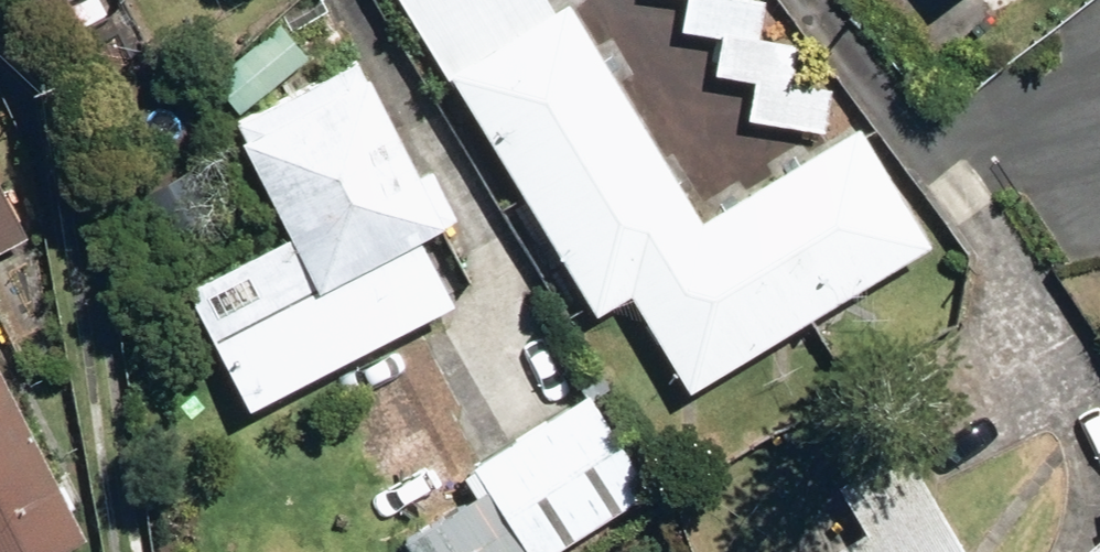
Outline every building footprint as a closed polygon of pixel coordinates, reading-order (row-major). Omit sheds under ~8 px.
[(37,13),(62,0),(30,0),(37,13)] [(451,89),(454,87),(594,315),(627,294),(686,391),(926,246),(854,126),(698,221),(563,0),(550,8),(545,0),(396,0),(451,89)] [(679,31),(718,38),(711,76),(751,83),(745,120),(822,133),(830,88),(788,81),(795,44),(757,38),(763,0),(684,0),(679,31)] [(413,174),(354,58),(228,124),(285,235),(184,290),(245,410),(449,303),(415,236),(439,223),(451,217),(426,168),(413,174)] [(0,189),(0,251),(25,237),(0,189)] [(82,539),(0,377),(0,551),(57,551),(82,539)] [(468,468),(523,551),(552,551),(646,491),(583,394),(468,468)] [(901,449),(835,488),(861,534),(831,551),(960,551),(901,449)] [(1084,551),(1099,551),(1099,539),(1084,551)]
